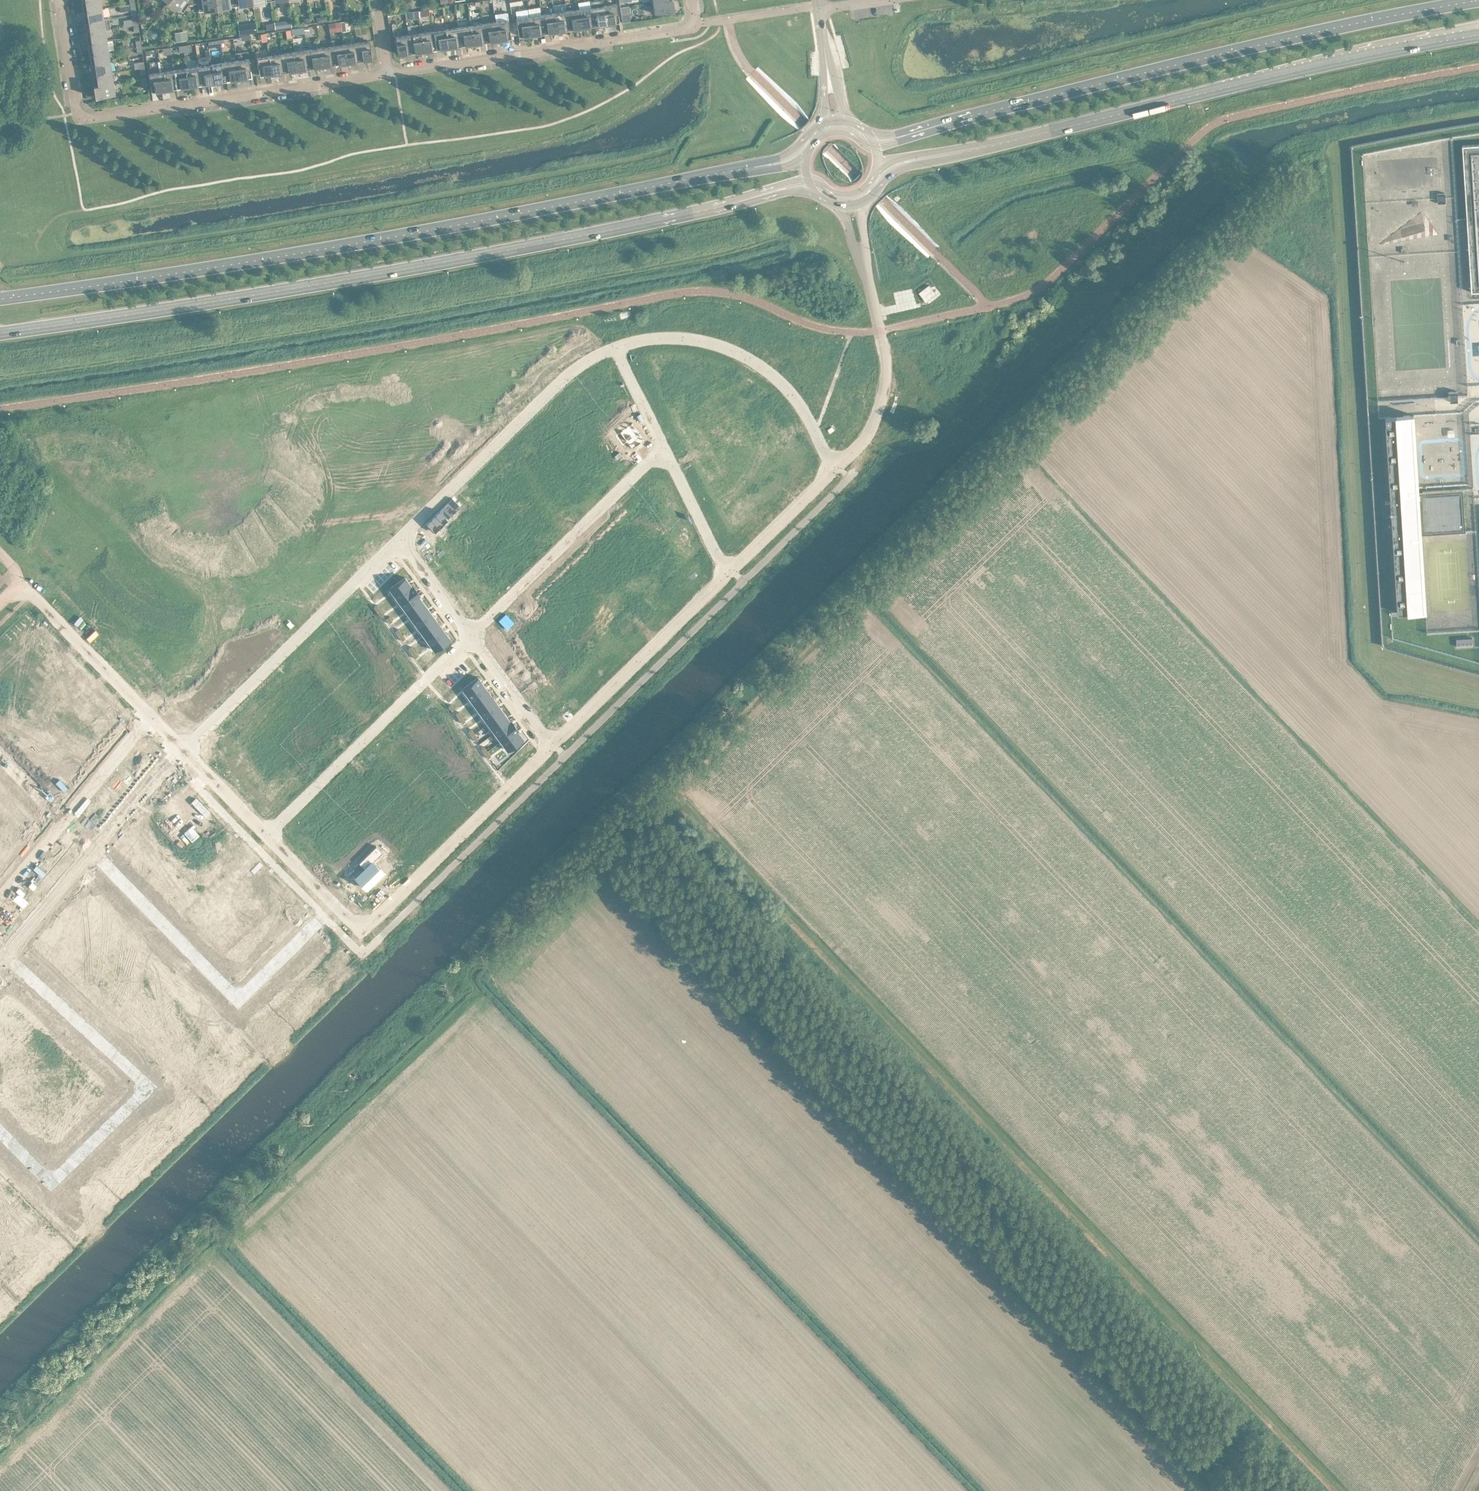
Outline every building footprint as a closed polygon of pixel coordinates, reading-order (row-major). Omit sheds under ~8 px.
[(82,9),(102,6),(101,0),(81,0),(82,9)] [(182,10),(188,2),(197,1),(197,0),(169,0),(182,10)] [(197,1),(198,9),(217,7),(216,0),(197,0),(197,1)] [(652,0),(654,12),(674,9),(672,0),(655,0),(652,0)] [(616,2),(603,4),(606,21),(618,19),(616,2)] [(603,4),(591,5),(593,23),(606,21),(603,4)] [(591,5),(578,7),(581,25),(593,23),(591,5)] [(82,9),(84,20),(103,17),(102,6),(82,9)] [(428,7),(417,8),(418,15),(429,14),(428,7)] [(578,7),(566,9),(568,27),(581,25),(578,7)] [(566,9),(553,11),(556,29),(568,27),(566,9)] [(553,11),(541,13),(543,30),(556,29),(553,11)] [(541,13),(528,15),(531,32),(543,30),(541,13)] [(531,32),(528,15),(516,17),(518,34),(531,32)] [(84,20),(85,30),(105,28),(109,27),(107,16),(103,17),(84,20)] [(508,18),(495,20),(498,37),(510,35),(508,18)] [(495,20),(483,22),(485,39),(498,37),(495,20)] [(483,22),(470,23),(473,41),(485,39),(483,22)] [(470,23),(458,25),(460,43),(473,41),(470,23)] [(303,25),(290,27),(291,27),(291,33),(304,31),(303,25)] [(458,25),(445,27),(448,45),(460,43),(458,25)] [(445,27),(433,29),(435,46),(448,45),(445,27)] [(85,30),(87,41),(106,38),(105,28),(85,30)] [(186,29),(174,30),(176,40),(187,38),(186,29)] [(433,29),(420,31),(423,48),(435,46),(433,29)] [(420,31),(408,33),(410,50),(423,48),(420,31)] [(410,50),(408,33),(395,35),(398,52),(410,50)] [(87,41),(88,52),(108,49),(106,38),(87,41)] [(369,38),(356,40),(359,58),(372,56),(369,38)] [(356,40),(344,42),(346,60),(359,58),(356,40)] [(344,42),(331,44),(334,62),(346,60),(344,42)] [(331,44),(319,46),(321,63),(334,62),(331,44)] [(319,46),(306,48),(309,65),(321,63),(319,46)] [(306,48),(294,50),(296,67),(309,65),(306,48)] [(88,52),(90,62),(110,60),(108,49),(88,52)] [(294,50),(281,52),(284,69),(296,67),(294,50)] [(281,52),(269,53),(272,71),(284,69),(281,52)] [(272,71),(269,53),(259,55),(256,55),(259,73),(272,71)] [(248,56),(236,58),(238,76),(251,74),(248,56)] [(236,58),(223,60),(226,78),(238,76),(236,58)] [(90,62),(92,73),(111,70),(110,60),(90,62)] [(223,60),(211,62),(213,80),(226,78),(223,60)] [(211,62),(198,64),(201,81),(213,80),(211,62)] [(198,64),(186,66),(189,83),(201,81),(198,64)] [(186,66),(173,68),(176,85),(189,83),(186,66)] [(173,68),(161,69),(164,87),(176,85),(173,68)] [(164,87),(161,69),(148,71),(151,89),(164,87)] [(92,73),(93,84),(113,81),(111,70),(92,73)] [(113,81),(93,84),(95,95),(114,92),(113,81)] [(1471,291),(1478,290),(1478,143),(1462,144),(1466,218),(1467,224),(1471,291)] [(1437,198),(1437,202),(1445,202),(1445,192),(1437,192),(1437,198)] [(926,300),(936,293),(929,283),(919,291),(926,300)] [(1449,396),(1450,401),(1458,400),(1457,396),(1457,390),(1449,390),(1449,396)] [(1423,497),(1415,498),(1414,485),(1418,485),(1413,413),(1396,415),(1385,415),(1390,500),(1384,500),(1386,527),(1392,527),(1397,611),(1425,610),(1421,538),(1417,538),(1417,526),(1424,525),(1425,532),(1465,530),(1463,488),(1422,490),(1423,497)] [(632,421),(620,430),(627,440),(633,447),(645,439),(632,421)] [(699,422),(682,436),(688,443),(705,429),(699,422)] [(609,447),(601,455),(616,471),(624,462),(609,447)] [(453,525),(437,537),(444,546),(460,534),(453,525)] [(460,534),(444,546),(450,555),(466,543),(460,534)] [(466,543),(450,555),(456,563),(472,552),(466,543)] [(472,552),(456,563),(463,572),(479,561),(472,552)] [(479,561),(463,572),(469,581),(485,569),(479,561)] [(485,569),(469,581),(475,590),(492,578),(485,569)] [(405,576),(389,587),(396,596),(412,584),(411,584),(405,576)] [(492,578),(475,590),(482,599),(498,587),(492,578)] [(412,584),(396,596),(402,605),(419,593),(412,584)] [(419,593),(402,605),(409,614),(424,602),(418,594),(419,593)] [(424,602),(409,614),(415,622),(430,611),(424,602)] [(430,611),(415,622),(421,631),(437,620),(430,611)] [(437,620),(421,631),(428,640),(443,629),(437,620)] [(443,629),(428,640),(434,649),(450,638),(443,629)] [(532,634),(516,646),(523,655),(539,643),(532,634)] [(539,643),(523,655),(529,663),(545,652),(539,643)] [(545,652),(529,663),(535,672),(551,661),(545,652)] [(551,661),(535,672),(542,681),(558,669),(551,661)] [(558,669),(542,681),(548,690),(564,678),(558,669)] [(478,676),(462,687),(469,696),(484,685),(478,676)] [(564,678),(548,690),(555,699),(571,687),(564,678)] [(484,685),(469,696),(475,705),(491,694),(484,685)] [(491,694),(475,705),(482,714),(497,702),(491,694)] [(497,702),(482,714),(488,722),(503,711),(497,702)] [(0,714),(0,729),(11,718),(4,710),(0,714)] [(503,711),(488,722),(494,731),(511,719),(510,719),(509,719),(503,711)] [(84,717),(80,722),(89,730),(94,725),(108,737),(115,729),(98,714),(91,722),(84,717)] [(0,729),(0,735),(4,740),(19,726),(11,718),(0,729)] [(511,719),(494,731),(501,740),(516,729),(517,728),(511,719)] [(80,722),(75,728),(82,733),(75,741),(93,756),(100,747),(85,735),(89,730),(80,722)] [(260,723),(253,730),(255,731),(257,733),(259,730),(260,731),(265,727),(260,723)] [(19,726),(4,740),(12,747),(26,733),(19,726)] [(516,729),(501,740),(507,749),(523,738),(516,729),(517,728),(516,729)] [(26,733),(12,747),(20,755),(34,741),(26,733)] [(62,744),(57,749),(67,757),(71,752),(85,765),(93,756),(75,741),(68,749),(62,744)] [(57,749),(52,755),(59,761),(52,769),(70,783),(77,775),(63,762),(67,758),(57,749)] [(39,771),(34,776),(44,785),(48,780),(63,792),(70,783),(52,769),(46,777),(39,771)] [(162,795),(154,803),(169,815),(176,807),(162,795)] [(152,806),(147,811),(162,824),(169,815),(154,803),(152,805),(152,806)] [(145,814),(140,820),(155,832),(162,824),(147,811),(145,814)] [(16,817),(10,825),(24,837),(30,829),(16,817)] [(138,822),(133,828),(148,840),(155,832),(140,820),(138,822)] [(206,820),(188,839),(194,845),(193,847),(200,854),(198,855),(204,861),(217,849),(210,842),(218,835),(212,829),(213,828),(206,820)] [(10,825),(3,833),(17,845),(24,837),(10,825)] [(130,830),(126,835),(132,841),(141,848),(148,841),(133,828),(131,830),(130,830)] [(0,836),(0,845),(10,853),(17,845),(3,833),(0,836)] [(123,841),(119,845),(134,857),(141,849),(126,836),(122,840),(123,841)] [(360,870),(355,875),(357,877),(355,878),(363,886),(364,885),(366,887),(371,881),(372,882),(378,876),(377,875),(383,870),(372,859),(381,850),(375,844),(358,861),(364,866),(360,870)] [(3,862),(10,853),(0,845),(0,859),(3,862)] [(117,847),(112,853),(123,861),(124,863),(127,865),(134,857),(119,845),(118,847),(117,847)] [(233,845),(216,862),(227,873),(228,873),(233,878),(242,868),(237,863),(244,856),(233,845)] [(196,897),(185,907),(188,910),(189,911),(190,912),(186,915),(192,921),(192,922),(192,921),(194,924),(192,926),(193,926),(208,910),(196,897)] [(208,910),(193,926),(201,935),(207,930),(209,928),(213,932),(221,924),(208,910)] [(126,926),(113,939),(119,946),(133,933),(126,926)] [(227,929),(217,939),(219,942),(220,943),(221,944),(217,948),(223,954),(226,956),(224,958),(240,943),(227,929)] [(133,933),(119,946),(127,954),(140,941),(133,933)] [(140,941),(127,954),(134,961),(148,948),(140,941)] [(148,948),(134,961),(142,969),(156,955),(149,948),(148,948)] [(156,955),(142,969),(150,977),(163,964),(164,963),(156,955)] [(163,964),(150,977),(157,984),(170,972),(163,964)] [(170,972),(157,984),(165,992),(178,979),(170,972)] [(178,979),(165,992),(172,1000),(186,986),(179,978),(178,979)] [(0,986),(0,989),(13,1000),(20,991),(6,979),(0,986)] [(91,981),(76,997),(85,1006),(90,1000),(90,1001),(90,1000),(92,998),(96,1002),(104,994),(91,981)] [(186,986),(172,1000),(180,1008),(193,995),(194,994),(186,986)] [(6,1008),(13,1000),(0,989),(0,1003),(6,1008)] [(193,995),(180,1008),(187,1015),(200,1002),(193,995)] [(112,1000),(102,1011),(106,1014),(107,1015),(103,1019),(109,1025),(112,1027),(110,1029),(111,1029),(125,1013),(112,1000)] [(200,1002),(187,1015),(195,1023),(208,1010),(200,1002)] [(208,1010),(195,1023),(202,1031),(216,1018),(208,1010)] [(125,1013),(111,1029),(120,1038),(125,1032),(125,1033),(125,1032),(127,1030),(131,1034),(139,1026),(125,1013)] [(40,1028),(29,1041),(35,1046),(38,1042),(46,1050),(60,1035),(51,1027),(45,1033),(40,1028)] [(147,1032),(137,1043),(140,1046),(141,1046),(142,1047),(138,1051),(144,1057),(147,1059),(145,1061),(160,1045),(147,1032)] [(226,1032),(212,1046),(218,1052),(221,1049),(233,1061),(245,1050),(238,1043),(239,1042),(233,1036),(232,1037),(226,1032)] [(60,1035),(46,1050),(48,1051),(54,1057),(51,1061),(57,1066),(68,1054),(63,1049),(69,1043),(60,1035)] [(202,1041),(192,1050),(198,1056),(208,1046),(202,1041)] [(160,1045),(145,1061),(155,1070),(160,1064),(160,1065),(160,1064),(161,1062),(166,1066),(174,1058),(160,1045)] [(10,1087),(2,1079),(6,1075),(1,1070),(0,1071),(0,1097),(10,1087)] [(108,1070),(101,1077),(114,1091),(121,1084),(108,1070)] [(101,1077),(94,1084),(107,1098),(114,1091),(101,1077)] [(94,1084),(87,1091),(100,1104),(107,1098),(94,1084)] [(0,1097),(0,1105),(4,1109),(10,1104),(15,1108),(27,1097),(21,1091),(18,1095),(10,1087),(0,1097)] [(87,1091),(80,1098),(93,1111),(100,1104),(87,1091)] [(80,1098),(73,1104),(86,1118),(93,1111),(80,1098)] [(73,1104),(66,1111),(79,1125),(86,1118),(73,1104)] [(66,1111),(59,1118),(72,1132),(79,1125),(66,1111)] [(59,1118),(52,1125),(65,1139),(72,1132),(59,1118)] [(52,1125),(45,1132),(58,1145),(65,1139),(52,1125)] [(45,1132),(38,1139),(51,1152),(58,1145),(45,1132)] [(38,1139),(31,1146),(44,1159),(51,1152),(38,1139)] [(0,1184),(0,1198),(13,1185),(14,1185),(7,1177),(0,1184)] [(13,1185),(0,1198),(8,1206),(21,1193),(13,1185)] [(21,1193),(8,1206),(15,1214),(29,1201),(21,1193)]
